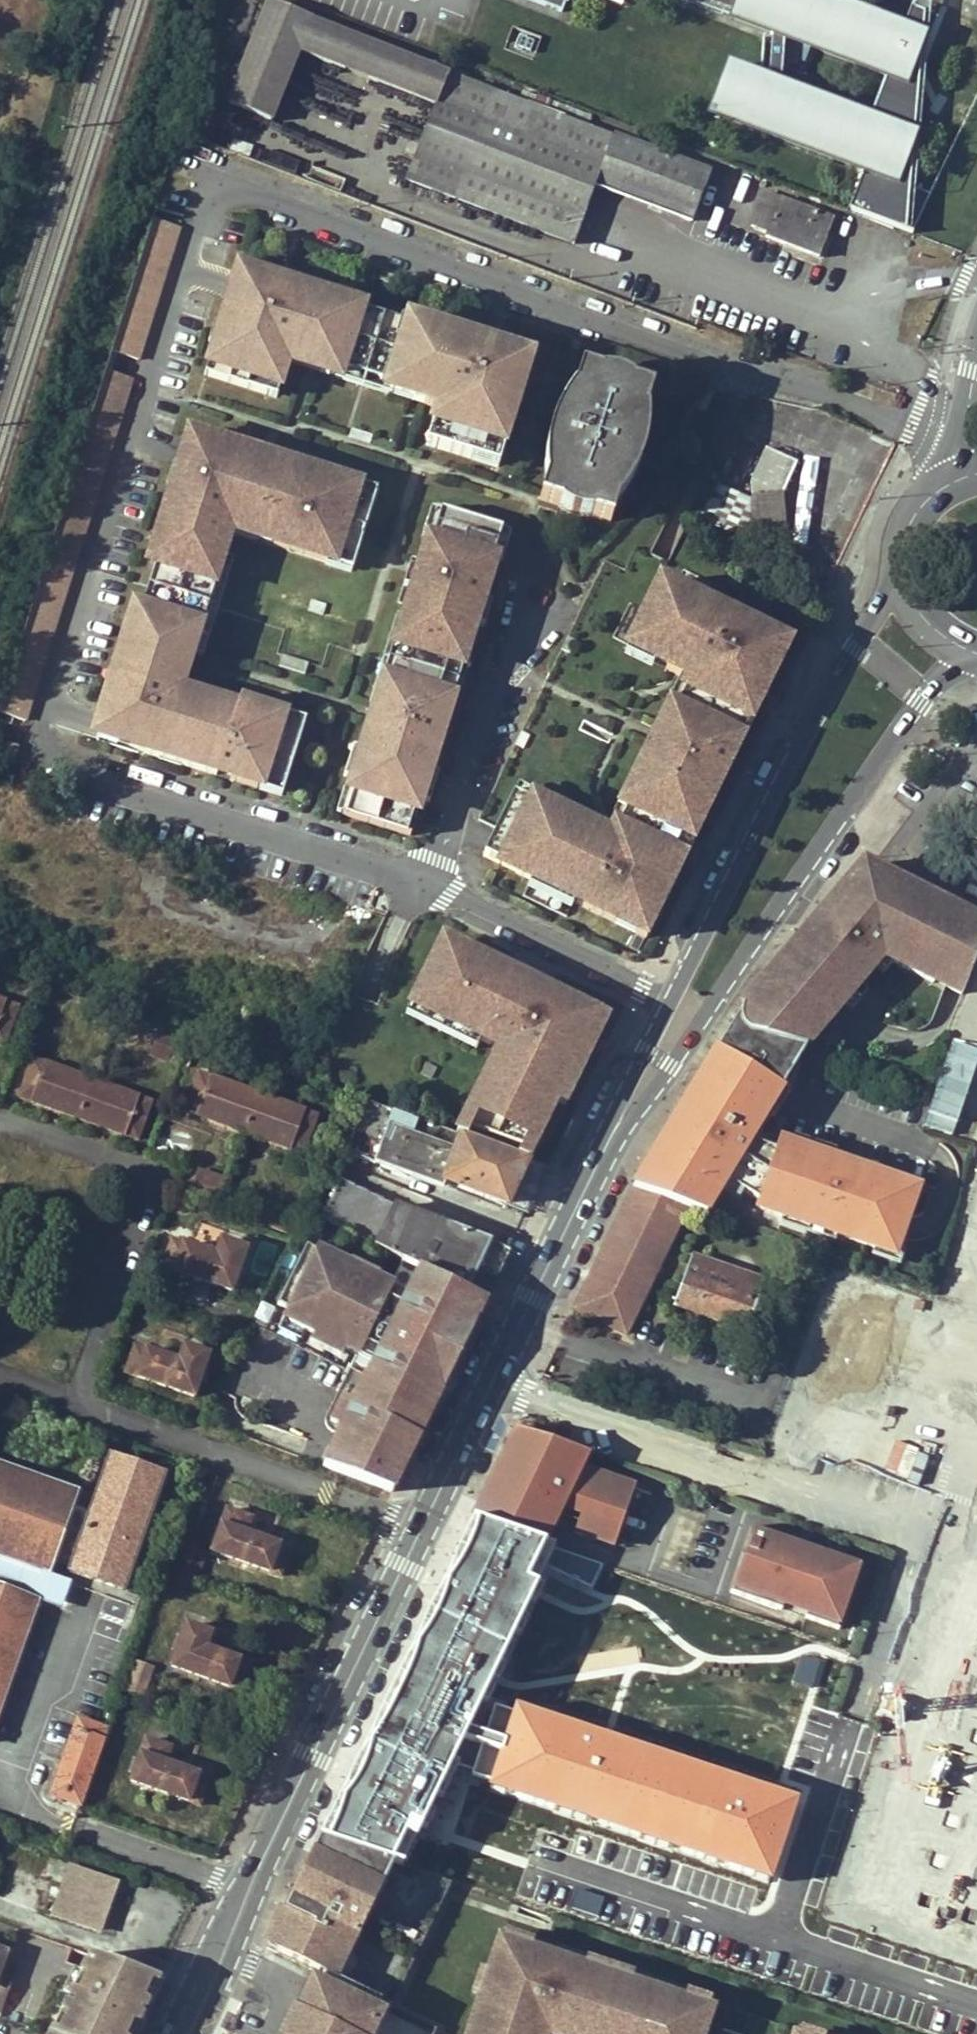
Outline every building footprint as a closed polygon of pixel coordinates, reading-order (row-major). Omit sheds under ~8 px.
[(780,35),(884,75),(904,26),(835,0),(690,0),(770,31),(780,35)] [(435,106),(448,71),(266,2),(224,105),(269,123),(297,53),(435,106)] [(884,75),(869,117),(850,166),(861,169),(894,182),(900,132),(925,92),(905,82),(911,21),(907,19),(904,26),(884,75)] [(509,23),(503,39),(532,50),(538,35),(509,23)] [(780,35),(770,31),(769,40),(764,77),(776,82),(780,35)] [(708,109),(850,166),(869,117),(776,82),(764,77),(725,63),(708,109)] [(435,106),(407,179),(573,243),(596,182),(691,220),(709,173),(534,105),(537,98),(521,91),(518,99),(448,71),(435,106)] [(894,182),(861,169),(846,208),(866,215),(904,229),(907,221),(914,224),(927,194),(894,182)] [(765,236),(818,257),(827,233),(834,219),(764,191),(752,225),(767,231),(765,236)] [(139,360),(180,229),(153,221),(112,351),(139,360)] [(910,232),(914,224),(907,221),(904,229),(910,232)] [(827,233),(818,257),(825,259),(833,236),(827,233)] [(474,450),(501,458),(531,363),(500,354),(487,350),(487,347),(472,342),(471,345),(428,331),(429,329),(414,324),(413,326),(355,309),(356,306),(341,301),(340,304),(297,291),(298,288),(284,283),(283,286),(238,272),(221,326),(223,326),(218,345),(215,344),(205,375),(268,395),(279,360),(289,363),(303,367),(306,357),(336,367),(396,385),(426,395),(423,404),(437,409),(446,412),(435,448),(471,459),(474,450)] [(298,288),(297,291),(340,304),(341,301),(343,294),(300,281),(298,288)] [(429,329),(428,331),(471,345),(472,342),(474,335),(431,322),(429,329)] [(221,326),(214,323),(208,342),(215,344),(218,345),(223,326),(221,326)] [(500,354),(531,363),(534,354),(503,344),(500,354)] [(289,363),(279,360),(268,395),(278,398),(289,363)] [(336,367),(333,376),(393,395),(396,385),(336,367)] [(601,375),(580,369),(574,389),(580,391),(573,413),(567,411),(553,457),(559,459),(552,481),(546,479),(539,500),(560,506),(562,500),(592,510),(590,515),(611,522),(617,501),(611,499),(618,478),(624,480),(637,433),(631,431),(639,410),(645,412),(652,391),(631,385),(629,391),(599,381),(601,375)] [(609,375),(601,375),(599,381),(629,391),(631,385),(629,383),(625,380),(620,378),(612,376),(609,375)] [(703,385),(694,403),(707,409),(715,390),(703,385)] [(98,398),(0,712),(27,721),(125,406),(98,398)] [(437,409),(426,445),(435,448),(446,412),(437,409)] [(553,457),(567,411),(560,409),(556,417),(549,435),(545,455),(553,457)] [(277,536),(274,545),(329,561),(331,554),(354,561),(361,539),(358,539),(364,519),(367,520),(373,498),(351,491),(353,484),(296,466),(294,473),(267,465),(254,461),(256,454),(240,449),(238,456),(191,441),(183,470),(176,492),(168,490),(155,532),(162,535),(155,559),(133,628),(127,626),(115,667),(120,669),(114,690),(109,705),(120,708),(118,714),(107,711),(100,734),(147,749),(146,754),(160,759),(163,749),(186,756),(184,760),(183,765),(216,776),(217,772),(231,776),(229,780),(258,789),(261,779),(284,787),(285,781),(294,751),(286,749),(297,714),(240,696),(238,703),(203,693),(199,703),(188,700),(189,697),(181,695),(193,655),(224,557),(232,532),(235,524),(277,536)] [(474,450),(471,459),(498,467),(501,458),(474,450)] [(740,538),(754,536),(755,539),(786,536),(782,493),(795,464),(766,450),(751,483),(752,496),(750,496),(750,500),(741,501),(742,512),(751,512),(752,517),(739,518),(740,538)] [(297,464),(270,456),(267,465),(294,473),(297,464)] [(183,470),(173,467),(166,489),(168,490),(176,492),(183,470)] [(353,484),(351,491),(373,498),(376,488),(354,482),(353,484)] [(592,510),(562,500),(560,506),(561,507),(565,510),(571,513),(576,515),(583,516),(586,516),(590,515),(592,510)] [(441,510),(432,508),(422,537),(427,538),(432,540),(441,510)] [(501,529),(441,510),(432,540),(427,538),(419,565),(407,603),(427,608),(424,617),(409,612),(380,707),(386,709),(381,725),(370,721),(361,750),(352,779),(357,780),(346,816),(406,835),(417,800),(421,802),(440,743),(435,742),(439,728),(444,729),(450,712),(445,710),(463,654),(467,655),(482,609),(488,588),(497,559),(493,558),(501,529)] [(235,524),(232,532),(274,545),(277,536),(235,524)] [(511,532),(501,529),(493,558),(497,559),(502,561),(511,532)] [(155,532),(148,556),(155,559),(162,535),(155,532)] [(329,561),(329,564),(351,571),(354,561),(331,554),(329,561)] [(234,560),(224,557),(193,655),(203,658),(234,560)] [(407,603),(419,565),(409,562),(398,600),(407,603)] [(674,590),(673,592),(715,613),(717,611),(726,592),(683,571),(674,590)] [(619,915),(641,925),(682,842),(695,815),(704,819),(712,804),(703,800),(714,776),(723,781),(731,766),(722,762),(735,735),(776,651),(753,640),(758,631),(717,611),(715,613),(673,592),(674,590),(658,582),(644,612),(627,645),(668,665),(673,656),(686,663),(679,677),(688,682),(663,732),(661,731),(647,758),(650,759),(612,837),(603,832),(595,849),(582,842),(587,831),(565,820),(567,815),(548,806),(546,811),(512,794),(482,856),(531,880),(574,901),(573,903),(614,923),(619,915)] [(488,588),(482,609),(491,612),(498,590),(488,588)] [(427,608),(407,603),(405,611),(409,612),(424,617),(427,608)] [(644,612),(628,605),(612,638),(627,645),(644,612)] [(405,611),(400,610),(370,704),(375,706),(380,707),(409,612),(405,611)] [(753,640),(776,651),(780,642),(758,631),(753,640)] [(785,655),(780,642),(776,651),(735,735),(744,739),(785,655)] [(454,713),(472,657),(467,655),(463,654),(445,710),(450,712),(454,713)] [(115,667),(111,666),(104,687),(114,690),(120,669),(115,667)] [(688,682),(679,677),(654,728),(661,731),(663,732),(688,682)] [(109,705),(107,711),(118,714),(120,708),(109,705)] [(380,707),(375,706),(370,721),(381,725),(386,709),(380,707)] [(305,716),(297,714),(286,749),(294,751),(305,716)] [(352,747),(343,776),(347,777),(352,779),(361,750),(352,747)] [(163,749),(160,759),(183,765),(184,760),(186,756),(163,749)] [(641,755),(603,832),(612,837),(650,759),(647,758),(641,755)] [(431,772),(421,802),(431,805),(441,775),(431,772)] [(352,779),(347,777),(336,813),(346,816),(357,780),(352,779)] [(261,779),(258,789),(281,796),(284,787),(261,779)] [(641,925),(637,934),(646,939),(691,846),(682,842),(641,925)] [(805,1048),(877,965),(867,956),(871,950),(884,957),(932,983),(933,980),(961,995),(976,951),(976,935),(966,929),(971,918),(943,904),(938,915),(926,908),(914,902),(918,892),(899,882),(897,886),(864,868),(822,919),(819,917),(743,1005),(741,1009),(739,1013),(739,1015),(740,1020),(743,1026),(747,1030),(751,1034),(756,1035),(805,1048)] [(574,901),(531,880),(522,898),(566,919),(573,903),(574,901)] [(931,898),(918,892),(914,902),(926,908),(931,898)] [(943,904),(931,898),(926,908),(938,915),(943,904)] [(614,923),(637,934),(641,925),(619,915),(614,923)] [(971,918),(966,929),(976,935),(976,921),(971,918)] [(430,1125),(528,1160),(551,1112),(560,1116),(605,1020),(421,931),(387,1001),(471,1043),(430,1125)] [(877,965),(884,957),(871,950),(867,956),(877,965)] [(4,1045),(18,1006),(0,999),(0,1043),(4,1045)] [(751,1138),(805,1048),(756,1035),(751,1034),(747,1030),(743,1026),(740,1020),(739,1015),(732,1024),(740,1029),(724,1053),(716,1047),(700,1073),(706,1076),(690,1101),(676,1126),(670,1123),(656,1148),(660,1152),(646,1176),(641,1173),(633,1187),(686,1206),(706,1212),(725,1179),(757,1199),(755,1205),(894,1254),(918,1187),(779,1139),(775,1149),(763,1145),(751,1138)] [(732,1024),(716,1047),(724,1053),(740,1029),(732,1024)] [(952,1076),(976,1083),(976,1024),(952,1076)] [(188,1039),(159,1028),(150,1054),(179,1064),(188,1039)] [(136,1138),(149,1101),(31,1058),(17,1095),(136,1138)] [(184,1111),(302,1153),(317,1113),(199,1071),(184,1111)] [(700,1073),(686,1098),(690,1101),(706,1076),(700,1073)] [(686,1098),(670,1123),(676,1126),(690,1101),(686,1098)] [(344,1154),(372,1164),(378,1148),(397,1155),(395,1162),(408,1167),(412,1156),(423,1150),(450,1161),(442,1182),(505,1207),(528,1160),(430,1125),(363,1100),(344,1154)] [(397,1155),(378,1148),(372,1164),(440,1189),(442,1182),(450,1161),(423,1150),(412,1156),(408,1167),(395,1162),(397,1155)] [(646,1176),(660,1152),(656,1148),(641,1173),(646,1176)] [(528,1160),(505,1207),(525,1214),(547,1168),(528,1160)] [(201,1171),(194,1192),(219,1200),(226,1180),(201,1171)] [(321,1219),(340,1180),(327,1174),(308,1213),(321,1219)] [(488,1242),(395,1207),(340,1180),(321,1219),(374,1244),(373,1249),(375,1250),(464,1291),(474,1272),(488,1242)] [(575,1307),(627,1330),(686,1206),(633,1187),(575,1307)] [(298,1225),(278,1217),(271,1233),(271,1234),(290,1241),(298,1225)] [(173,1240),(163,1267),(230,1291),(245,1248),(219,1239),(214,1256),(173,1240)] [(488,1242),(474,1272),(493,1281),(508,1250),(488,1242)] [(426,1424),(483,1301),(464,1291),(375,1250),(364,1272),(361,1276),(350,1271),(352,1267),(306,1246),(277,1308),(289,1314),(289,1316),(289,1319),(290,1321),(291,1324),(296,1328),(299,1330),(305,1333),(357,1358),(341,1393),(426,1424)] [(765,1282),(692,1256),(674,1305),(747,1331),(765,1282)] [(361,1276),(364,1272),(352,1267),(350,1271),(361,1276)] [(134,1345),(124,1372),(192,1397),(207,1354),(181,1345),(176,1361),(134,1345)] [(393,1494),(426,1424),(341,1393),(330,1417),(330,1419),(329,1422),(330,1426),(330,1429),(332,1431),(337,1436),(341,1438),(327,1469),(393,1494)] [(590,1453),(517,1428),(493,1475),(504,1495),(556,1513),(572,1483),(591,1489),(582,1517),(620,1530),(635,1486),(585,1468),(590,1453)] [(77,1492),(0,1464),(0,1557),(2,1558),(0,1564),(0,1704),(38,1603),(10,1593),(20,1564),(47,1574),(52,1560),(69,1566),(67,1571),(121,1591),(162,1478),(108,1457),(88,1512),(71,1506),(77,1492)] [(504,1495),(493,1475),(480,1504),(548,1527),(556,1513),(504,1495)] [(937,1627),(954,1632),(949,1648),(928,1642),(913,1692),(933,1697),(925,1725),(976,1741),(976,1495),(937,1627)] [(226,1509),(210,1553),(278,1578),(288,1550),(244,1534),(249,1518),(226,1509)] [(752,1535),(735,1587),(784,1603),(786,1598),(810,1606),(808,1612),(839,1622),(859,1566),(827,1555),(826,1560),(752,1535)] [(449,1568),(427,1612),(477,1630),(471,1648),(524,1667),(518,1688),(535,1693),(541,1670),(566,1679),(581,1630),(514,1599),(449,1568)] [(208,1633),(185,1625),(170,1667),(238,1692),(248,1665),(203,1649),(208,1633)] [(153,1666),(137,1660),(127,1690),(143,1696),(153,1666)] [(65,1787),(60,1799),(80,1807),(107,1729),(78,1719),(55,1783),(65,1787)] [(145,1740),(130,1782),(198,1808),(207,1779),(164,1763),(169,1749),(145,1740)] [(50,1796),(60,1799),(65,1787),(55,1783),(50,1796)] [(319,1836),(265,1948),(326,1977),(299,2033),(434,2033),(436,2030),(391,2007),(415,1958),(397,1950),(406,1930),(424,1938),(451,1880),(319,1836)] [(98,1929),(116,1882),(69,1865),(52,1912),(98,1929)] [(508,1932),(506,1939),(711,2009),(716,1995),(515,1926),(513,1934),(508,1932)] [(424,1938),(406,1930),(397,1950),(415,1958),(424,1938)] [(506,1939),(471,2033),(536,2033),(538,2030),(547,2033),(551,2033),(703,2033),(711,2009),(506,1939)] [(8,1997),(21,1962),(8,1957),(11,1948),(0,1944),(0,1994),(8,1997)] [(326,1977),(265,1948),(260,1958),(312,1982),(287,2033),(299,2033),(326,1977)] [(136,2002),(145,2006),(159,1979),(89,1953),(75,1981),(136,2002)] [(75,1981),(51,2033),(125,2033),(135,2002),(136,2002),(75,1981)] [(0,1994),(0,2016),(2,2017),(8,1997),(0,1994)] [(145,2006),(136,2002),(135,2002),(125,2033),(132,2033),(145,2006)] [(798,2033),(835,2033),(802,2023),(798,2033)]
